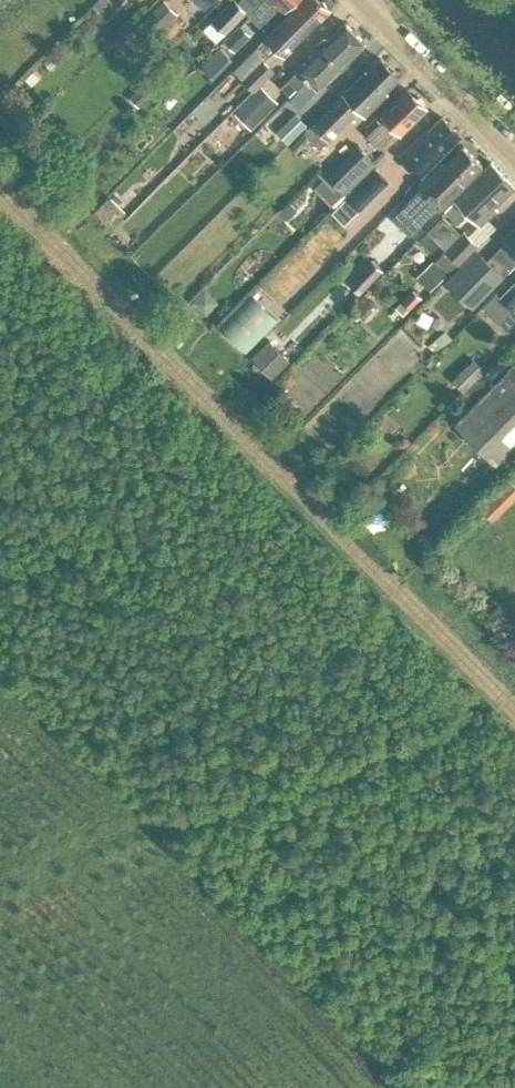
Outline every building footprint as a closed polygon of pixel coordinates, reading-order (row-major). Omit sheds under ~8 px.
[(94,4),(100,10),(109,0),(98,0),(94,4)] [(178,11),(167,0),(162,0),(133,28),(147,42),(178,11)] [(262,0),(240,0),(238,1),(237,0),(234,0),(214,21),(225,33),(247,11),(250,13),(262,0)] [(234,69),(243,78),(264,58),(265,58),(269,54),(269,55),(277,47),(280,51),(299,32),(303,36),(330,9),(327,6),(321,0),(302,0),(258,44),(234,69)] [(292,0),(262,0),(250,13),(261,24),(279,6),(283,9),(292,0)] [(309,78),(356,31),(345,21),(328,38),(323,38),(317,43),(317,48),(299,67),(299,68),(283,85),(291,93),(298,86),(299,87),(309,77),(309,78)] [(235,48),(251,33),(241,22),(225,38),(235,48)] [(348,59),(366,41),(356,31),(309,78),(309,77),(299,87),(298,86),(291,93),(302,105),(338,70),(344,70),(349,65),(348,59)] [(387,90),(400,76),(381,57),(367,70),(365,69),(342,91),(343,92),(290,143),(297,152),(311,138),(320,147),(359,109),(365,114),(386,94),(387,90)] [(264,58),(243,78),(244,79),(253,89),(255,87),(274,68),(265,58),(264,58)] [(244,79),(225,97),(234,107),(253,89),(244,79)] [(252,128),(279,101),(262,84),(235,111),(252,128)] [(139,106),(150,94),(141,85),(130,97),(139,106)] [(414,119),(427,107),(425,105),(425,101),(420,96),(416,96),(408,88),(382,113),(385,117),(367,134),(380,147),(397,130),(401,133),(408,126),(410,126),(414,119)] [(305,108),(286,128),(295,137),(315,118),(305,108)] [(421,175),(461,134),(442,115),(424,135),(421,132),(400,154),(421,175)] [(404,206),(421,223),(439,205),(441,206),(483,163),(464,144),(446,163),(443,160),(419,184),(422,187),(404,206)] [(373,163),(374,162),(359,146),(338,166),(332,168),(326,173),(343,191),(373,163)] [(495,205),(514,186),(491,161),(454,198),(455,199),(444,209),(458,224),(468,214),(479,225),(497,208),(495,205)] [(361,209),(390,180),(377,167),(348,196),(361,209)] [(107,224),(115,217),(105,207),(98,215),(107,224)] [(479,249),(448,281),(475,306),(514,265),(514,226),(503,238),(507,241),(489,259),(479,249)] [(461,264),(480,246),(465,231),(446,250),(461,264)] [(451,275),(461,264),(446,250),(436,260),(451,275)] [(372,258),(349,282),(351,284),(360,293),(384,269),(372,258)] [(499,297),(495,294),(482,307),(498,322),(514,305),(514,281),(499,297)] [(351,302),(360,293),(351,284),(342,293),(351,302)] [(424,297),(410,284),(393,303),(407,315),(424,297)] [(221,325),(246,350),(279,318),(253,293),(221,325)] [(274,378),(292,360),(279,347),(283,342),(275,334),(270,338),(269,337),(251,355),(274,378)] [(415,372),(425,363),(417,354),(407,363),(415,372)] [(514,449),(514,357),(452,420),(498,466),(514,449)] [(475,358),(453,379),(464,391),(486,370),(475,358)] [(493,517),(514,493),(514,481),(504,470),(475,500),(493,517)]
